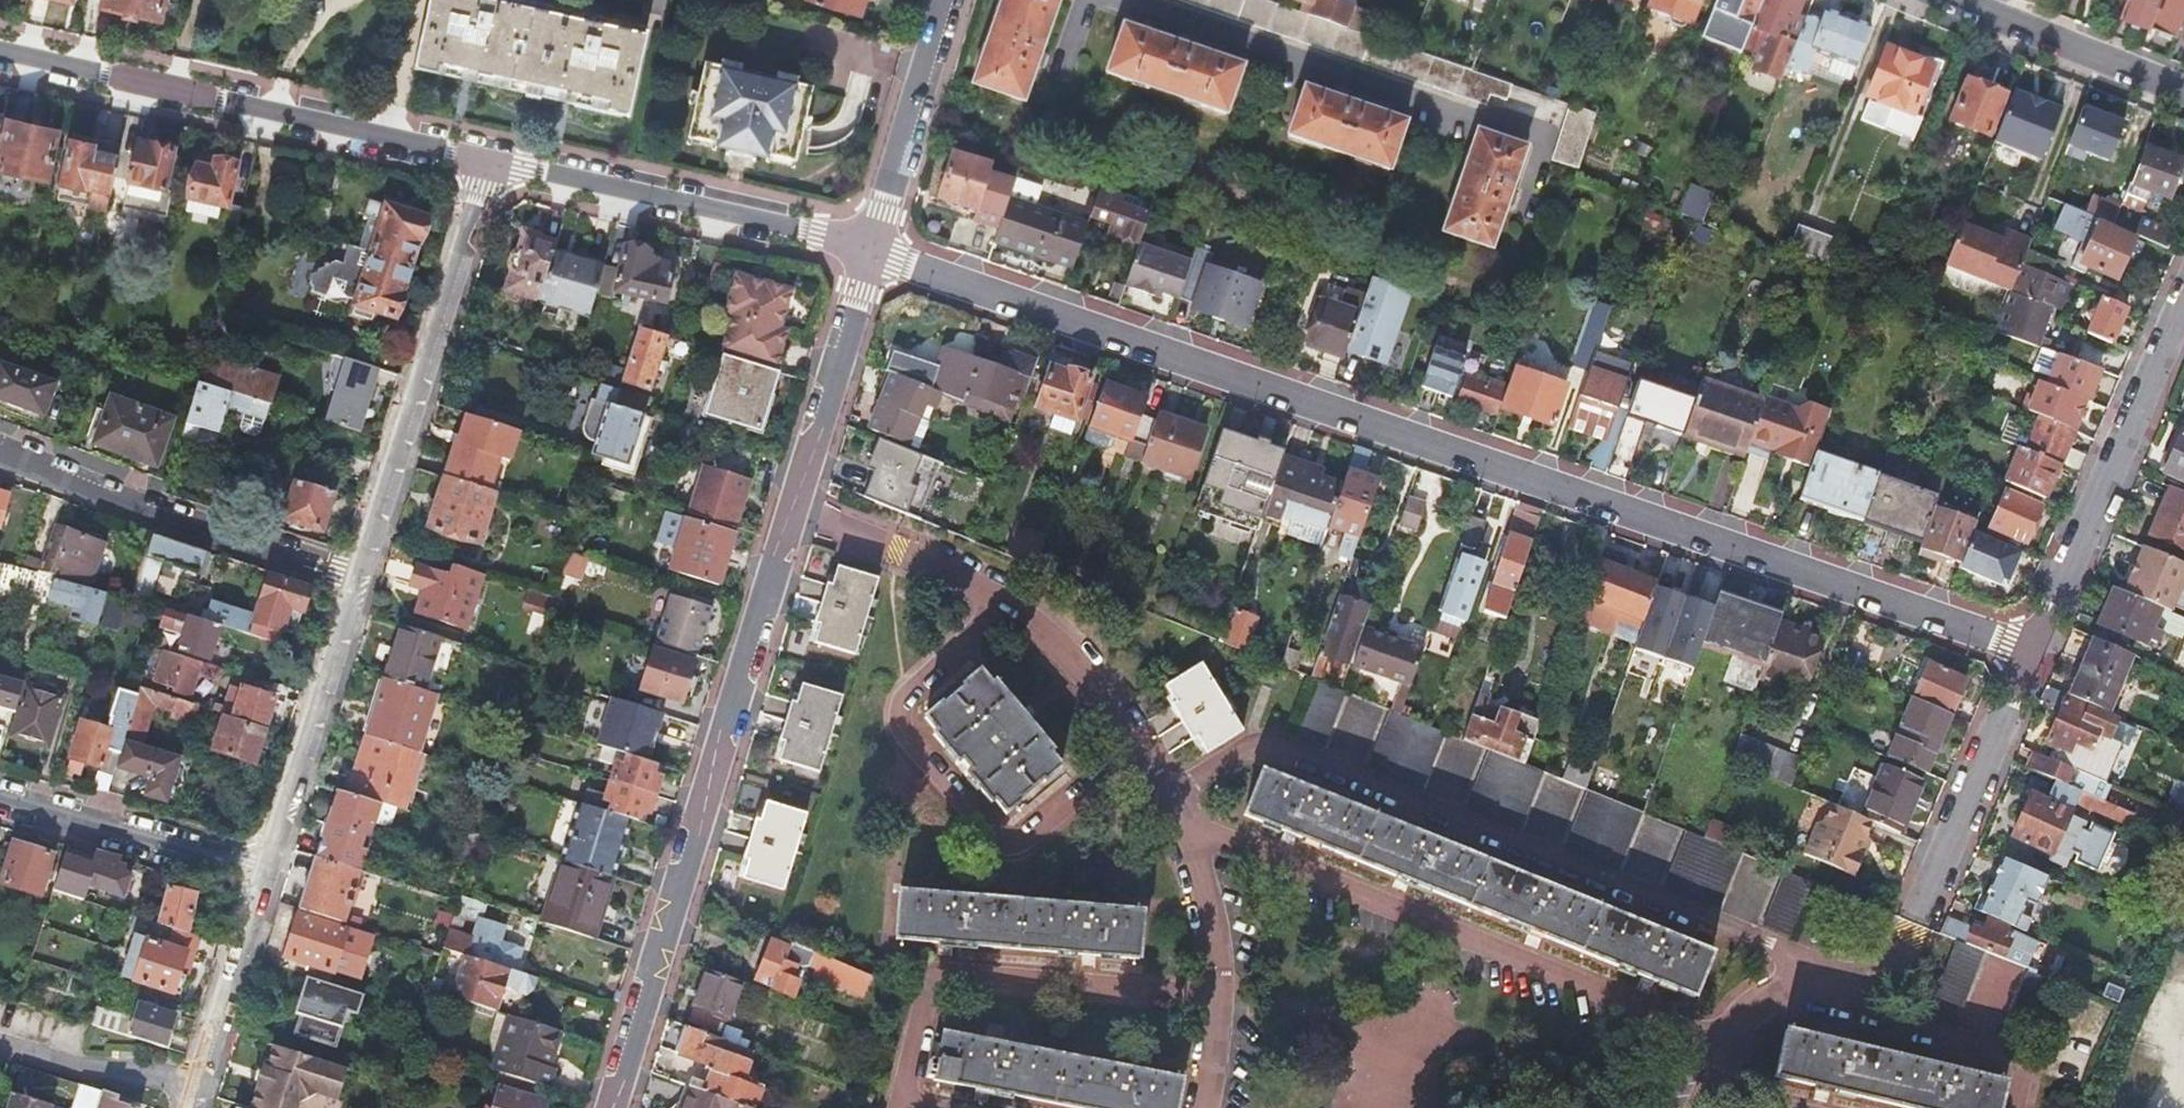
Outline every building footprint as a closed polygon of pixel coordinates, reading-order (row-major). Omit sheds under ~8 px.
[(158,20),(162,0),(102,0),(101,7),(158,20)] [(641,26),(524,0),(428,0),(414,66),(416,67),(415,73),(457,83),(459,76),(475,80),(474,86),(555,104),(557,98),(572,102),(571,108),(622,119),(624,113),(627,114),(646,29),(647,27),(641,26)] [(641,26),(647,27),(646,29),(659,31),(666,0),(647,0),(641,26)] [(860,14),(864,0),(817,0),(860,14)] [(1060,0),(1003,0),(973,84),(1024,102),(1037,66),(1042,68),(1047,55),(1041,53),(1060,0)] [(1410,50),(1370,36),(1360,33),(1347,29),(1310,16),(1285,8),(1262,0),(1175,0),(1488,107),(1492,95),(1508,101),(1514,86),(1474,72),(1473,72),(1410,50)] [(1359,0),(1299,0),(1314,5),(1310,16),(1347,29),(1356,7),(1359,0)] [(1642,0),(1623,0),(1621,4),(1638,11),(1642,0)] [(1701,0),(1654,0),(1651,7),(1671,16),(1670,20),(1671,26),(1681,30),(1686,28),(1688,22),(1691,24),(1701,0)] [(1763,0),(1717,0),(1713,11),(1753,26),(1763,0)] [(1783,76),(1789,62),(1804,23),(1795,20),(1802,0),(1763,0),(1753,26),(1746,43),(1762,49),(1755,65),(1783,76)] [(2120,14),(2151,26),(2161,0),(2125,0),(2120,14)] [(2177,37),(2183,20),(2183,0),(2167,0),(2156,29),(2177,37)] [(1347,29),(1360,33),(1368,12),(1356,7),(1347,29)] [(1821,21),(1807,15),(1804,23),(1789,62),(1842,83),(1851,61),(1856,64),(1870,27),(1826,9),(1821,21)] [(1189,48),(1191,43),(1179,39),(1177,44),(1124,26),(1107,74),(1227,115),(1243,66),(1189,48)] [(1887,46),(1867,95),(1914,114),(1934,65),(1887,46)] [(714,142),(726,145),(727,142),(757,149),(756,152),(766,154),(767,151),(794,158),(811,84),(796,80),(797,76),(778,71),(775,79),(739,71),(741,62),(722,57),(721,63),(706,59),(689,133),(715,139),(714,142)] [(1968,79),(1951,120),(1990,135),(2007,93),(1966,77),(1965,78),(1968,79)] [(1350,103),(1306,88),(1290,135),(1391,169),(1407,122),(1362,107),(1364,101),(1352,97),(1350,103)] [(2014,91),(1994,140),(2042,159),(2064,104),(2046,97),(2046,98),(2044,103),(2031,97),(2014,91)] [(2044,103),(2046,98),(2032,93),(2031,97),(2044,103)] [(2069,143),(2113,159),(2129,116),(2085,101),(2069,143)] [(1553,160),(1579,169),(1597,114),(1570,105),(1553,160)] [(0,159),(0,167),(47,177),(57,129),(9,118),(0,159)] [(119,151),(121,142),(73,131),(71,140),(119,151)] [(1479,131),(1444,232),(1492,248),(1507,205),(1512,206),(1517,193),(1512,192),(1527,147),(1479,131)] [(2149,135),(2114,223),(2168,247),(2174,234),(2138,219),(2151,189),(2169,196),(2183,159),(2171,154),(2174,145),(2149,135)] [(175,146),(139,138),(129,184),(164,192),(175,146)] [(89,203),(107,207),(119,151),(71,140),(62,181),(84,186),(83,191),(91,193),(89,203)] [(727,142),(726,145),(724,153),(754,159),(756,152),(757,149),(727,142)] [(228,201),(229,201),(238,160),(215,154),(214,158),(213,164),(198,161),(191,193),(223,200),(228,201)] [(953,154),(938,199),(976,211),(990,165),(953,154)] [(199,155),(198,161),(213,164),(214,158),(199,155)] [(2066,203),(2101,218),(2108,202),(2081,191),(2092,165),(2067,155),(2052,193),(2067,199),(2066,203)] [(995,243),(1073,269),(1087,225),(1035,209),(1042,187),(1016,179),(995,243)] [(1690,185),(1678,212),(1695,218),(1695,219),(1700,205),(1706,191),(1690,185)] [(1153,203),(1101,186),(1091,216),(1089,219),(1111,227),(1108,235),(1138,246),(1153,203)] [(223,200),(191,193),(187,209),(219,216),(223,200)] [(390,199),(387,207),(408,213),(410,205),(390,199)] [(242,215),(244,205),(229,201),(228,201),(225,212),(242,215)] [(371,220),(362,248),(373,252),(413,264),(427,218),(408,213),(387,207),(368,201),(364,217),(371,220)] [(2117,276),(2135,236),(2100,221),(2101,218),(2066,203),(2065,202),(2054,227),(2083,239),(2072,265),(2081,269),(2084,262),(2089,264),(2117,276)] [(1700,205),(1695,219),(1699,220),(1705,207),(1700,205)] [(222,228),(238,231),(242,215),(225,212),(222,228)] [(1647,212),(1644,222),(1659,228),(1663,217),(1647,212)] [(2001,239),(1961,223),(1944,264),(2011,290),(2022,261),(2028,247),(2031,239),(2005,229),(2001,239)] [(1798,226),(1787,253),(1794,255),(1805,228),(1798,226)] [(1805,228),(1794,255),(1812,262),(1828,268),(1839,240),(1805,228)] [(507,292),(540,303),(540,302),(554,257),(556,252),(558,244),(541,238),(540,243),(524,238),(507,292)] [(413,264),(373,252),(362,248),(350,245),(345,263),(337,261),(330,264),(329,263),(326,264),(327,266),(320,269),(319,271),(315,273),(312,283),(314,287),(313,292),(327,296),(330,301),(339,304),(344,301),(348,303),(350,297),(358,300),(357,305),(375,311),(396,318),(413,264)] [(1175,258),(1138,246),(1124,287),(1160,299),(1162,294),(1178,299),(1193,258),(1177,253),(1175,258)] [(652,253),(624,247),(614,293),(667,305),(676,266),(650,260),(652,253)] [(2028,247),(2022,261),(2033,265),(2050,273),(2057,259),(2028,247)] [(1196,248),(1193,258),(1178,299),(1191,303),(1188,314),(1244,333),(1262,282),(1209,264),(1213,254),(1196,248)] [(573,263),(574,257),(556,252),(554,257),(573,263)] [(540,302),(591,316),(606,266),(574,257),(573,263),(554,257),(540,302)] [(2084,262),(2081,269),(2086,271),(2089,264),(2084,262)] [(2017,293),(2006,333),(2036,344),(2049,306),(2047,305),(2059,277),(2050,273),(2033,265),(2021,294),(2017,293)] [(734,355),(777,369),(789,329),(782,327),(794,288),(765,280),(764,281),(737,273),(726,311),(733,313),(721,352),(730,354),(734,355)] [(1340,356),(1344,357),(1344,356),(1360,312),(1366,295),(1331,283),(1326,299),(1320,297),(1314,315),(1314,316),(1318,317),(1308,345),(1325,351),(1322,357),(1338,362),(1340,356)] [(1111,299),(1119,302),(1124,287),(1116,285),(1111,299)] [(2113,342),(2128,307),(2104,297),(2089,332),(2113,342)] [(1570,366),(1587,372),(1595,350),(1610,305),(1593,300),(1570,366)] [(375,311),(357,305),(354,314),(373,320),(375,311)] [(1344,356),(1402,376),(1414,341),(1398,335),(1398,332),(1378,326),(1377,330),(1363,325),(1367,315),(1360,312),(1344,356)] [(641,327),(624,379),(624,380),(652,389),(666,346),(657,343),(660,333),(641,327)] [(46,341),(37,339),(36,346),(44,348),(46,341)] [(346,358),(380,369),(386,352),(351,342),(346,358)] [(1434,347),(1420,388),(1452,398),(1461,369),(1465,358),(1434,347)] [(1591,463),(1589,468),(1605,474),(1626,415),(1636,385),(1627,381),(1633,364),(1595,350),(1587,372),(1568,427),(1591,435),(1594,424),(1606,428),(1603,439),(1601,445),(1588,455),(1586,461),(1591,463)] [(2087,399),(2088,399),(2101,368),(2060,353),(2048,383),(2087,399)] [(734,355),(730,354),(712,412),(764,428),(782,370),(777,369),(734,355)] [(1005,378),(1012,358),(1002,355),(996,374),(1005,378)] [(1344,357),(1342,362),(1400,381),(1402,376),(1344,356),(1344,357)] [(279,378),(210,357),(204,384),(232,393),(263,402),(270,405),(271,405),(279,378)] [(361,433),(380,369),(346,358),(326,422),(361,433)] [(1024,407),(1038,367),(1012,358),(1005,378),(996,374),(958,361),(956,361),(952,361),(949,361),(948,362),(945,363),(943,365),(941,367),(939,369),(938,372),(938,373),(894,358),(887,377),(942,399),(998,422),(1000,422),(1002,422),(1004,422),(1006,421),(1008,421),(1009,420),(1011,418),(1012,417),(1013,415),(1017,405),(1024,407)] [(1636,385),(1626,415),(1683,435),(1685,429),(1691,414),(1681,411),(1694,379),(1645,361),(1636,385)] [(9,403),(7,410),(42,423),(56,383),(0,363),(0,400),(9,403)] [(1504,410),(1553,427),(1567,387),(1535,376),(1536,370),(1519,364),(1504,410)] [(1509,385),(1461,369),(1452,398),(1495,413),(1498,405),(1501,406),(1509,385)] [(1086,427),(1099,392),(1091,390),(1092,386),(1070,378),(1069,381),(1052,375),(1038,415),(1078,429),(1079,424),(1086,427)] [(942,399),(887,377),(880,393),(884,395),(868,435),(910,452),(921,425),(930,428),(942,399)] [(2041,415),(2074,429),(2087,399),(2048,383),(2040,380),(2034,395),(2029,392),(2023,408),(2041,415)] [(1702,382),(1691,414),(1685,429),(1726,444),(1724,451),(1745,458),(1747,452),(1763,403),(1702,382)] [(204,384),(199,383),(181,445),(213,455),(219,458),(221,452),(215,451),(228,410),(247,415),(242,429),(245,434),(256,437),(261,434),(265,421),(267,421),(271,405),(270,405),(263,402),(232,393),(204,384)] [(653,417),(634,412),(639,396),(604,385),(600,401),(593,399),(585,427),(585,430),(586,434),(588,437),(590,439),(597,441),(593,453),(620,462),(618,469),(635,474),(653,417)] [(1156,426),(1157,423),(1143,418),(1148,403),(1105,388),(1085,446),(1107,454),(1113,451),(1117,440),(1131,445),(1126,459),(1143,466),(1151,441),(1156,426)] [(634,412),(644,415),(649,399),(639,396),(634,412)] [(96,444),(156,467),(173,421),(113,398),(96,444)] [(1765,398),(1763,403),(1747,452),(1766,459),(1770,448),(1778,451),(1793,457),(1792,461),(1811,468),(1815,454),(1830,410),(1808,403),(1796,409),(1787,413),(1784,405),(1765,398)] [(1796,409),(1784,405),(1787,413),(1796,409)] [(2074,429),(2041,415),(2034,431),(2026,450),(2060,464),(2080,473),(2088,454),(2067,446),(2074,429)] [(1143,466),(1142,468),(1188,484),(1205,436),(1158,419),(1157,423),(1156,426),(1151,441),(1143,466)] [(2026,450),(2034,431),(2009,420),(2001,439),(2019,447),(2026,450)] [(1591,435),(1603,439),(1606,428),(1594,424),(1591,435)] [(2177,445),(2166,473),(2183,481),(2183,434),(2182,433),(2177,445)] [(1222,437),(1195,513),(1257,534),(1263,519),(1282,462),(1284,458),(1222,437)] [(751,478),(760,450),(725,439),(722,438),(721,438),(712,466),(705,464),(689,512),(737,527),(752,479),(751,478)] [(459,443),(448,477),(490,491),(501,456),(498,455),(501,445),(484,440),(481,450),(459,443)] [(864,499),(884,450),(865,442),(846,491),(864,499)] [(2166,473),(2177,445),(2173,444),(2162,471),(2166,473)] [(259,456),(258,466),(297,476),(300,453),(282,451),(281,448),(270,447),(259,456)] [(2026,450),(2019,447),(2005,481),(2045,498),(2060,464),(2026,450)] [(1793,457),(1778,451),(1777,456),(1792,461),(1793,457)] [(1811,468),(1800,499),(1862,521),(1862,519),(1877,475),(1815,454),(1811,468)] [(1327,537),(1329,532),(1343,491),(1322,484),(1324,477),(1282,462),(1263,519),(1283,526),(1284,522),(1327,537)] [(1880,468),(1877,475),(1862,519),(1922,540),(1934,505),(1938,495),(1913,486),(1915,481),(1880,468)] [(1360,542),(1379,487),(1348,476),(1343,491),(1329,532),(1360,542)] [(490,491),(448,477),(432,528),(481,544),(497,493),(490,491)] [(323,532),(335,494),(297,482),(285,519),(323,532)] [(2170,487),(2149,535),(2183,550),(2183,493),(2170,487)] [(1991,525),(2027,541),(2041,508),(2006,492),(1991,525)] [(1480,496),(1465,538),(1488,546),(1503,503),(1480,496)] [(1424,508),(1408,503),(1398,531),(1414,536),(1424,508)] [(1977,520),(1934,505),(1922,540),(1917,553),(1933,559),(1937,557),(1938,554),(1961,563),(1962,559),(1973,529),(1977,520)] [(1505,625),(1542,517),(1519,509),(1507,540),(1511,541),(1484,618),(1505,625)] [(686,519),(671,571),(720,585),(735,534),(686,519)] [(28,560),(34,533),(19,529),(9,566),(25,570),(28,560)] [(44,559),(43,564),(40,574),(56,579),(90,588),(103,543),(53,529),(46,552),(52,554),(50,560),(44,559)] [(1961,563),(1959,568),(2001,583),(2007,585),(2009,581),(2016,565),(2022,551),(1973,529),(1962,559),(1961,563)] [(182,545),(153,536),(147,557),(139,586),(135,601),(150,605),(162,562),(203,574),(210,552),(183,544),(182,545)] [(2168,557),(2143,546),(2123,592),(2170,612),(2173,606),(2183,610),(2183,564),(2168,557)] [(43,564),(28,560),(25,570),(40,574),(43,564)] [(9,566),(3,564),(0,573),(0,594),(28,602),(24,618),(43,624),(48,603),(55,580),(56,579),(40,574),(25,570),(9,566)] [(1462,575),(1446,620),(1466,627),(1485,576),(1458,566),(1456,573),(1462,575)] [(485,577),(456,568),(453,577),(420,567),(413,586),(428,590),(420,613),(469,628),(485,577)] [(838,567),(833,585),(829,584),(817,622),(821,624),(815,642),(855,654),(878,579),(838,567)] [(1599,589),(1588,585),(1575,622),(1575,624),(1637,645),(1656,588),(1605,570),(1599,589)] [(222,627),(280,646),(284,632),(297,636),(312,590),(272,578),(259,618),(213,604),(207,623),(222,627)] [(72,620),(99,628),(108,594),(55,580),(48,603),(74,611),(72,620)] [(2183,634),(2183,618),(2170,612),(2123,592),(2114,588),(2098,624),(2152,648),(2154,642),(2158,644),(2163,631),(2182,639),(2183,634)] [(527,605),(551,612),(552,610),(555,600),(531,592),(527,605)] [(670,595),(656,642),(698,655),(713,608),(702,605),(704,599),(690,595),(689,600),(670,595)] [(1339,598),(1311,679),(1319,682),(1327,658),(1349,666),(1363,627),(1369,609),(1339,598)] [(714,603),(704,599),(702,605),(713,608),(714,603)] [(168,604),(166,610),(190,617),(194,605),(179,600),(177,607),(168,604)] [(1781,621),(1719,600),(1701,650),(1732,660),(1723,687),(1754,698),(1759,685),(1769,654),(1779,627),(1781,621)] [(1232,607),(1221,639),(1247,650),(1259,618),(1232,607)] [(207,623),(192,618),(183,647),(194,650),(193,655),(211,662),(222,627),(207,623)] [(569,618),(566,630),(577,633),(581,621),(569,618)] [(426,691),(443,638),(404,626),(387,679),(426,691)] [(1791,631),(1779,627),(1769,654),(1759,685),(1777,692),(1794,684),(1809,689),(1825,642),(1791,631)] [(1383,638),(1377,636),(1364,631),(1351,668),(1400,685),(1409,689),(1422,652),(1383,638)] [(1293,637),(1288,650),(1296,653),(1301,640),(1293,637)] [(2074,679),(2068,694),(2106,711),(2127,664),(2131,654),(2096,639),(2078,680),(2074,679)] [(151,657),(162,661),(165,652),(153,649),(151,657)] [(691,679),(696,663),(653,649),(640,691),(683,704),(690,685),(695,687),(697,681),(691,679)] [(1868,656),(1850,649),(1843,668),(1861,675),(1868,656)] [(1288,650),(1282,667),(1296,673),(1302,656),(1296,653),(1288,650)] [(193,696),(203,664),(165,652),(162,661),(155,684),(193,696)] [(1912,698),(1950,714),(1966,678),(1928,662),(1912,698)] [(2127,664),(2106,711),(2114,714),(2134,667),(2127,664)] [(1167,686),(1177,703),(1172,706),(1193,741),(1198,738),(1208,754),(1243,732),(1203,665),(1167,686)] [(1062,767),(1051,754),(1054,751),(1020,711),(996,682),(992,685),(980,671),(963,685),(965,687),(944,704),(942,702),(925,716),(927,718),(937,732),(934,734),(992,803),(996,800),(1007,814),(1024,800),(1022,798),(1043,780),(1045,782),(1062,767)] [(422,753),(440,696),(426,691),(387,679),(369,736),(422,753)] [(142,688),(149,690),(151,684),(143,682),(141,687),(142,688)] [(1346,693),(1319,682),(1297,736),(1323,747),(1346,693)] [(50,748),(65,696),(28,685),(13,737),(50,748)] [(802,685),(796,703),(792,701),(780,741),(784,742),(779,761),(818,773),(842,697),(802,685)] [(1400,685),(1392,711),(1402,715),(1411,689),(1409,689),(1400,685)] [(2053,758),(2076,768),(2105,781),(2121,743),(2109,738),(2116,720),(2066,697),(2068,694),(2047,685),(2040,702),(2054,709),(2053,711),(2059,714),(2046,744),(2056,749),(2053,758)] [(225,706),(216,703),(214,710),(268,727),(277,700),(266,696),(254,692),(243,689),(243,690),(232,686),(225,706)] [(256,686),(254,692),(266,696),(268,690),(256,686)] [(194,724),(200,706),(149,690),(142,688),(140,696),(126,740),(144,746),(158,706),(174,711),(172,717),(194,724)] [(126,740),(140,696),(121,690),(112,717),(114,717),(110,730),(84,721),(73,758),(87,763),(104,768),(96,791),(110,793),(118,766),(126,740)] [(1482,692),(1465,741),(1491,752),(1525,765),(1535,738),(1541,721),(1521,713),(1519,718),(1489,706),(1493,696),(1482,692)] [(663,714),(612,698),(598,745),(604,747),(615,751),(648,761),(649,761),(663,714)] [(1925,772),(1950,714),(1912,698),(1887,756),(1925,772)] [(1402,715),(1392,711),(1369,766),(1422,787),(1445,733),(1402,715)] [(1816,726),(1839,737),(1845,723),(1822,713),(1816,726)] [(255,766),(267,731),(225,718),(214,753),(255,766)] [(359,745),(426,766),(429,755),(422,753),(369,736),(362,734),(359,745)] [(1740,735),(1732,760),(1792,787),(1801,760),(1740,735)] [(1525,765),(1545,773),(1587,790),(1596,763),(1535,738),(1525,765)] [(182,758),(144,746),(126,740),(118,766),(155,778),(149,797),(167,802),(182,758)] [(416,797),(426,766),(359,745),(349,776),(354,777),(349,794),(398,809),(404,811),(409,795),(416,797)] [(653,774),(657,764),(649,761),(648,761),(615,751),(604,747),(600,760),(616,765),(611,781),(613,781),(643,791),(655,794),(660,777),(653,774)] [(1525,765),(1491,752),(1469,806),(1522,828),(1545,773),(1525,765)] [(2057,779),(2069,784),(2083,790),(2087,782),(2073,776),(2076,768),(2053,758),(2042,753),(2038,762),(2031,760),(2028,767),(2057,779)] [(87,763),(73,758),(69,770),(83,775),(87,763)] [(1876,822),(1898,832),(1921,780),(1884,764),(1862,816),(1876,822)] [(1617,965),(1694,997),(1712,952),(1262,770),(1244,814),(1315,843),(1400,878),(1523,928),(1617,965)] [(349,776),(344,792),(349,794),(354,777),(349,776)] [(2052,852),(2053,849),(2068,856),(2085,817),(2070,810),(2073,804),(2090,812),(2091,810),(2129,826),(2135,813),(2083,790),(2069,784),(2057,779),(2047,800),(2030,793),(2012,835),(2052,852)] [(650,814),(656,795),(655,794),(643,791),(613,781),(608,796),(590,790),(585,805),(632,820),(640,822),(643,812),(650,814)] [(2176,782),(2165,807),(2175,811),(2183,815),(2183,785),(2176,782)] [(329,825),(372,839),(377,824),(391,828),(398,809),(349,794),(344,792),(340,791),(329,825)] [(1644,813),(1590,792),(1568,846),(1621,868),(1644,813)] [(563,861),(615,877),(621,856),(622,855),(619,854),(623,842),(625,843),(626,841),(632,820),(585,805),(581,803),(563,861)] [(748,859),(742,878),(783,890),(806,815),(765,803),(759,821),(755,820),(743,858),(748,859)] [(1862,816),(1836,805),(1828,822),(1821,824),(1808,855),(1858,877),(1867,856),(1862,854),(1869,839),(1876,822),(1862,816)] [(2175,811),(2170,827),(2176,830),(2183,833),(2183,815),(2175,811)] [(1742,831),(1712,818),(1704,839),(1734,851),(1742,831)] [(318,858),(360,871),(372,839),(329,825),(318,858)] [(2183,845),(2183,833),(2176,830),(2169,851),(2180,856),(2183,845)] [(1718,909),(1740,854),(1734,851),(1704,839),(1688,832),(1665,887),(1718,909)] [(1874,841),(1869,839),(1862,854),(1867,856),(1874,841)] [(622,855),(621,856),(625,857),(630,842),(626,841),(625,843),(623,842),(619,854),(622,855)] [(41,895),(54,854),(14,843),(2,883),(41,895)] [(93,866),(64,857),(53,893),(84,902),(88,886),(129,897),(135,877),(116,871),(119,861),(96,855),(93,866)] [(1979,909),(2014,925),(2038,870),(2003,855),(1979,909)] [(360,871),(318,858),(301,910),(343,923),(349,904),(353,905),(357,891),(353,890),(360,871)] [(596,938),(615,877),(563,861),(543,922),(596,938)] [(1786,872),(1763,926),(1789,937),(1812,883),(1786,872)] [(197,894),(166,888),(158,924),(188,933),(197,894)] [(1142,911),(900,891),(896,939),(938,942),(1089,955),(1138,959),(1142,911)] [(468,910),(457,907),(443,949),(465,956),(470,958),(472,952),(485,956),(488,945),(496,948),(498,943),(503,928),(478,920),(472,940),(459,936),(468,910)] [(346,931),(298,915),(285,956),(333,972),(346,931)] [(1947,915),(1942,928),(2037,966),(2047,944),(1988,918),(1983,928),(1973,924),(1973,925),(1973,926),(1947,915)] [(188,933),(158,924),(141,919),(122,977),(181,995),(199,937),(188,933)] [(808,971),(814,958),(772,940),(754,984),(771,991),(770,993),(790,1002),(797,987),(791,984),(797,972),(808,971)] [(521,950),(498,943),(496,948),(488,945),(485,956),(472,952),(470,958),(514,972),(521,950)] [(1981,954),(1955,943),(1933,999),(1959,1009),(1981,954)] [(470,958),(465,956),(452,997),(496,1011),(505,985),(512,987),(517,973),(514,972),(470,958)] [(808,971),(814,974),(820,960),(814,958),(808,971)] [(881,1007),(888,990),(820,960),(814,974),(811,979),(860,1001),(861,999),(881,1007)] [(2034,1038),(2055,984),(2028,973),(2007,1028),(2034,1038)] [(727,1025),(741,988),(707,975),(694,1012),(727,1025)] [(350,990),(315,979),(302,1020),(315,1024),(312,1031),(314,1031),(309,1047),(331,1054),(336,1038),(337,1038),(344,1016),(342,1016),(350,990)] [(440,993),(430,990),(425,1005),(436,1009),(440,993)] [(135,1019),(130,1036),(168,1049),(173,1034),(170,1033),(175,1015),(155,1009),(144,1005),(141,1004),(135,1019)] [(98,1007),(92,1024),(118,1032),(123,1015),(98,1007)] [(722,1039),(727,1025),(694,1012),(688,1026),(722,1039)] [(135,1019),(123,1015),(118,1032),(130,1036),(135,1019)] [(510,1016),(493,1071),(547,1088),(553,1070),(548,1068),(559,1031),(510,1016)] [(678,1029),(673,1041),(679,1044),(674,1057),(705,1069),(703,1074),(711,1077),(706,1089),(691,1083),(688,1092),(732,1107),(757,1107),(763,1091),(743,1084),(753,1057),(678,1029)] [(1786,1030),(1776,1076),(1827,1089),(1907,1107),(2000,1107),(2006,1083),(1786,1030)] [(1181,1079),(942,1033),(937,1061),(930,1060),(927,1077),(934,1078),(934,1080),(972,1087),(1078,1107),(1176,1107),(1181,1079)] [(346,1076),(348,1069),(275,1045),(272,1053),(305,1063),(346,1076)] [(272,1053),(267,1069),(263,1067),(256,1088),(258,1089),(252,1107),(299,1107),(300,1103),(318,1094),(339,1100),(346,1076),(305,1063),(272,1053)] [(124,1099),(108,1094),(85,1087),(79,1107),(135,1107),(123,1104),(124,1099)] [(546,1101),(505,1089),(500,1107),(544,1107),(546,1101)] [(688,1092),(682,1107),(732,1107),(688,1092)] [(12,1094),(8,1107),(49,1107),(50,1106),(12,1094)] [(862,1104),(871,1107),(873,1102),(864,1098),(862,1104)]
